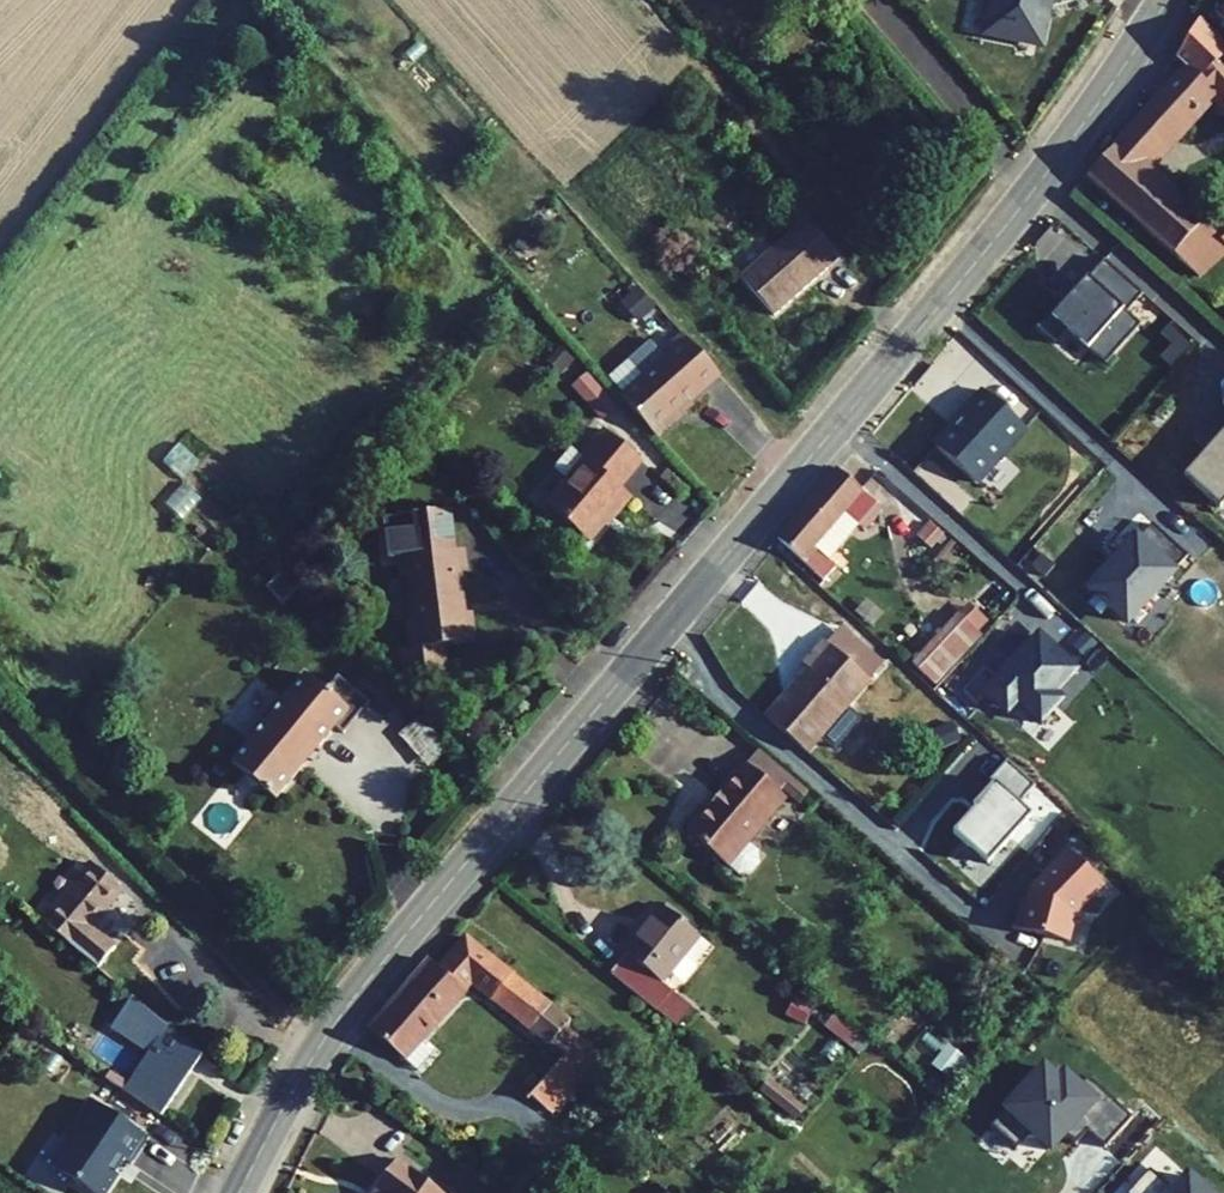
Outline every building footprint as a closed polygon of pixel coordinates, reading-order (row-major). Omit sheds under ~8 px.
[(982,32),(1042,45),(1052,0),(988,0),(982,32)] [(1223,56),(1223,48),(1195,17),(1172,60),(1181,68),(1083,173),(1192,277),(1223,247),(1223,218),(1213,228),(1151,163),(1215,94),(1223,105),(1223,64),(1220,60),(1223,56)] [(739,278),(774,316),(840,257),(805,219),(739,278)] [(1127,311),(1143,293),(1105,259),(1064,304),(1060,300),(1037,326),(1055,343),(1070,326),(1089,344),(1087,346),(1105,363),(1141,323),(1127,311)] [(630,310),(647,328),(662,315),(646,296),(630,310)] [(619,397),(654,437),(677,417),(673,414),(717,375),(681,335),(668,347),(672,351),(619,397)] [(561,376),(575,361),(560,347),(546,362),(561,376)] [(572,387),(600,418),(614,406),(586,375),(572,387)] [(1028,435),(989,396),(938,447),(976,486),(1028,435)] [(1183,474),(1219,506),(1223,501),(1223,429),(1183,474)] [(585,460),(566,481),(545,507),(587,542),(627,495),(618,488),(640,461),(603,430),(581,456),(585,460)] [(570,448),(552,469),(566,481),(585,460),(581,456),(570,448)] [(776,539),(821,581),(834,567),(827,560),(812,546),(860,490),(835,469),(776,539)] [(660,478),(679,494),(685,488),(665,471),(660,478)] [(827,560),(875,503),(860,490),(812,546),(827,560)] [(400,649),(404,677),(444,672),(441,646),(472,642),(468,612),(462,613),(456,571),(463,570),(460,549),(454,550),(449,510),(381,518),(386,559),(399,557),(401,577),(408,576),(413,619),(407,619),(410,647),(400,649)] [(1188,557),(1153,523),(1089,590),(1124,624),(1188,557)] [(914,536),(929,548),(934,542),(920,530),(914,536)] [(953,545),(948,541),(935,558),(939,562),(953,545)] [(265,586),(281,604),(299,589),(282,570),(265,586)] [(976,632),(986,621),(967,603),(957,614),(976,632)] [(911,664),(934,686),(980,636),(976,632),(957,614),(911,664)] [(881,665),(839,629),(826,645),(867,681),(881,665)] [(1013,716),(1022,706),(1042,724),(1062,702),(1054,695),(1079,668),(1042,635),(988,694),(1013,716)] [(764,718),(805,753),(819,736),(833,748),(858,719),(844,707),(867,681),(826,645),(823,642),(802,665),(807,669),(764,718)] [(234,763),(276,798),(305,761),(302,758),(303,753),(300,749),(309,738),(319,745),(334,727),(343,734),(369,702),(337,677),(324,693),(304,678),(286,700),(281,697),(264,711),(247,736),(246,740),(250,744),(234,763)] [(397,735),(427,767),(447,749),(417,716),(397,735)] [(929,730),(938,750),(959,742),(951,722),(929,730)] [(777,792),(781,787),(797,801),(806,792),(757,750),(745,764),(777,792)] [(1034,786),(1007,761),(990,780),(994,783),(984,794),(986,796),(954,831),(988,862),(1031,815),(1018,804),(1034,786)] [(686,833),(725,866),(727,865),(746,842),(784,798),(777,792),(745,764),(686,833)] [(1102,885),(1069,852),(1043,879),(1045,881),(1034,892),(1031,891),(1028,904),(1022,902),(1014,929),(1066,943),(1073,915),(1102,885)] [(122,890),(90,863),(42,922),(98,968),(115,947),(91,927),(122,890)] [(610,972),(656,1009),(670,991),(661,983),(699,936),(661,906),(610,972)] [(368,1030),(415,1071),(431,1053),(418,1041),(470,983),(562,1056),(529,1094),(549,1111),(555,1105),(573,1084),(585,1070),(590,1074),(602,1060),(561,1025),(568,1018),(464,935),(437,967),(427,959),(368,1030)] [(656,1009),(676,1025),(691,1007),(670,991),(656,1009)] [(201,1055),(131,997),(111,1026),(148,1052),(127,1082),(109,1070),(104,1076),(160,1115),(201,1055)] [(786,1016),(802,1024),(812,1007),(795,998),(786,1016)] [(933,1065),(955,1082),(966,1068),(955,1059),(958,1054),(948,1046),(933,1065)] [(1132,1118),(1087,1077),(1076,1088),(1063,1076),(1058,1082),(1043,1068),(989,1127),(1012,1148),(1028,1130),(1049,1148),(1062,1134),(1074,1145),(1086,1132),(1103,1148),(1132,1118)] [(754,1085),(795,1119),(804,1109),(762,1075),(754,1085)] [(93,1100),(66,1139),(71,1142),(53,1167),(90,1192),(101,1192),(124,1160),(130,1165),(148,1138),(93,1100)] [(395,1160),(372,1190),(376,1192),(440,1192),(395,1160)] [(1187,1177),(1173,1192),(1149,1170),(1128,1192),(1206,1192),(1187,1177)]
